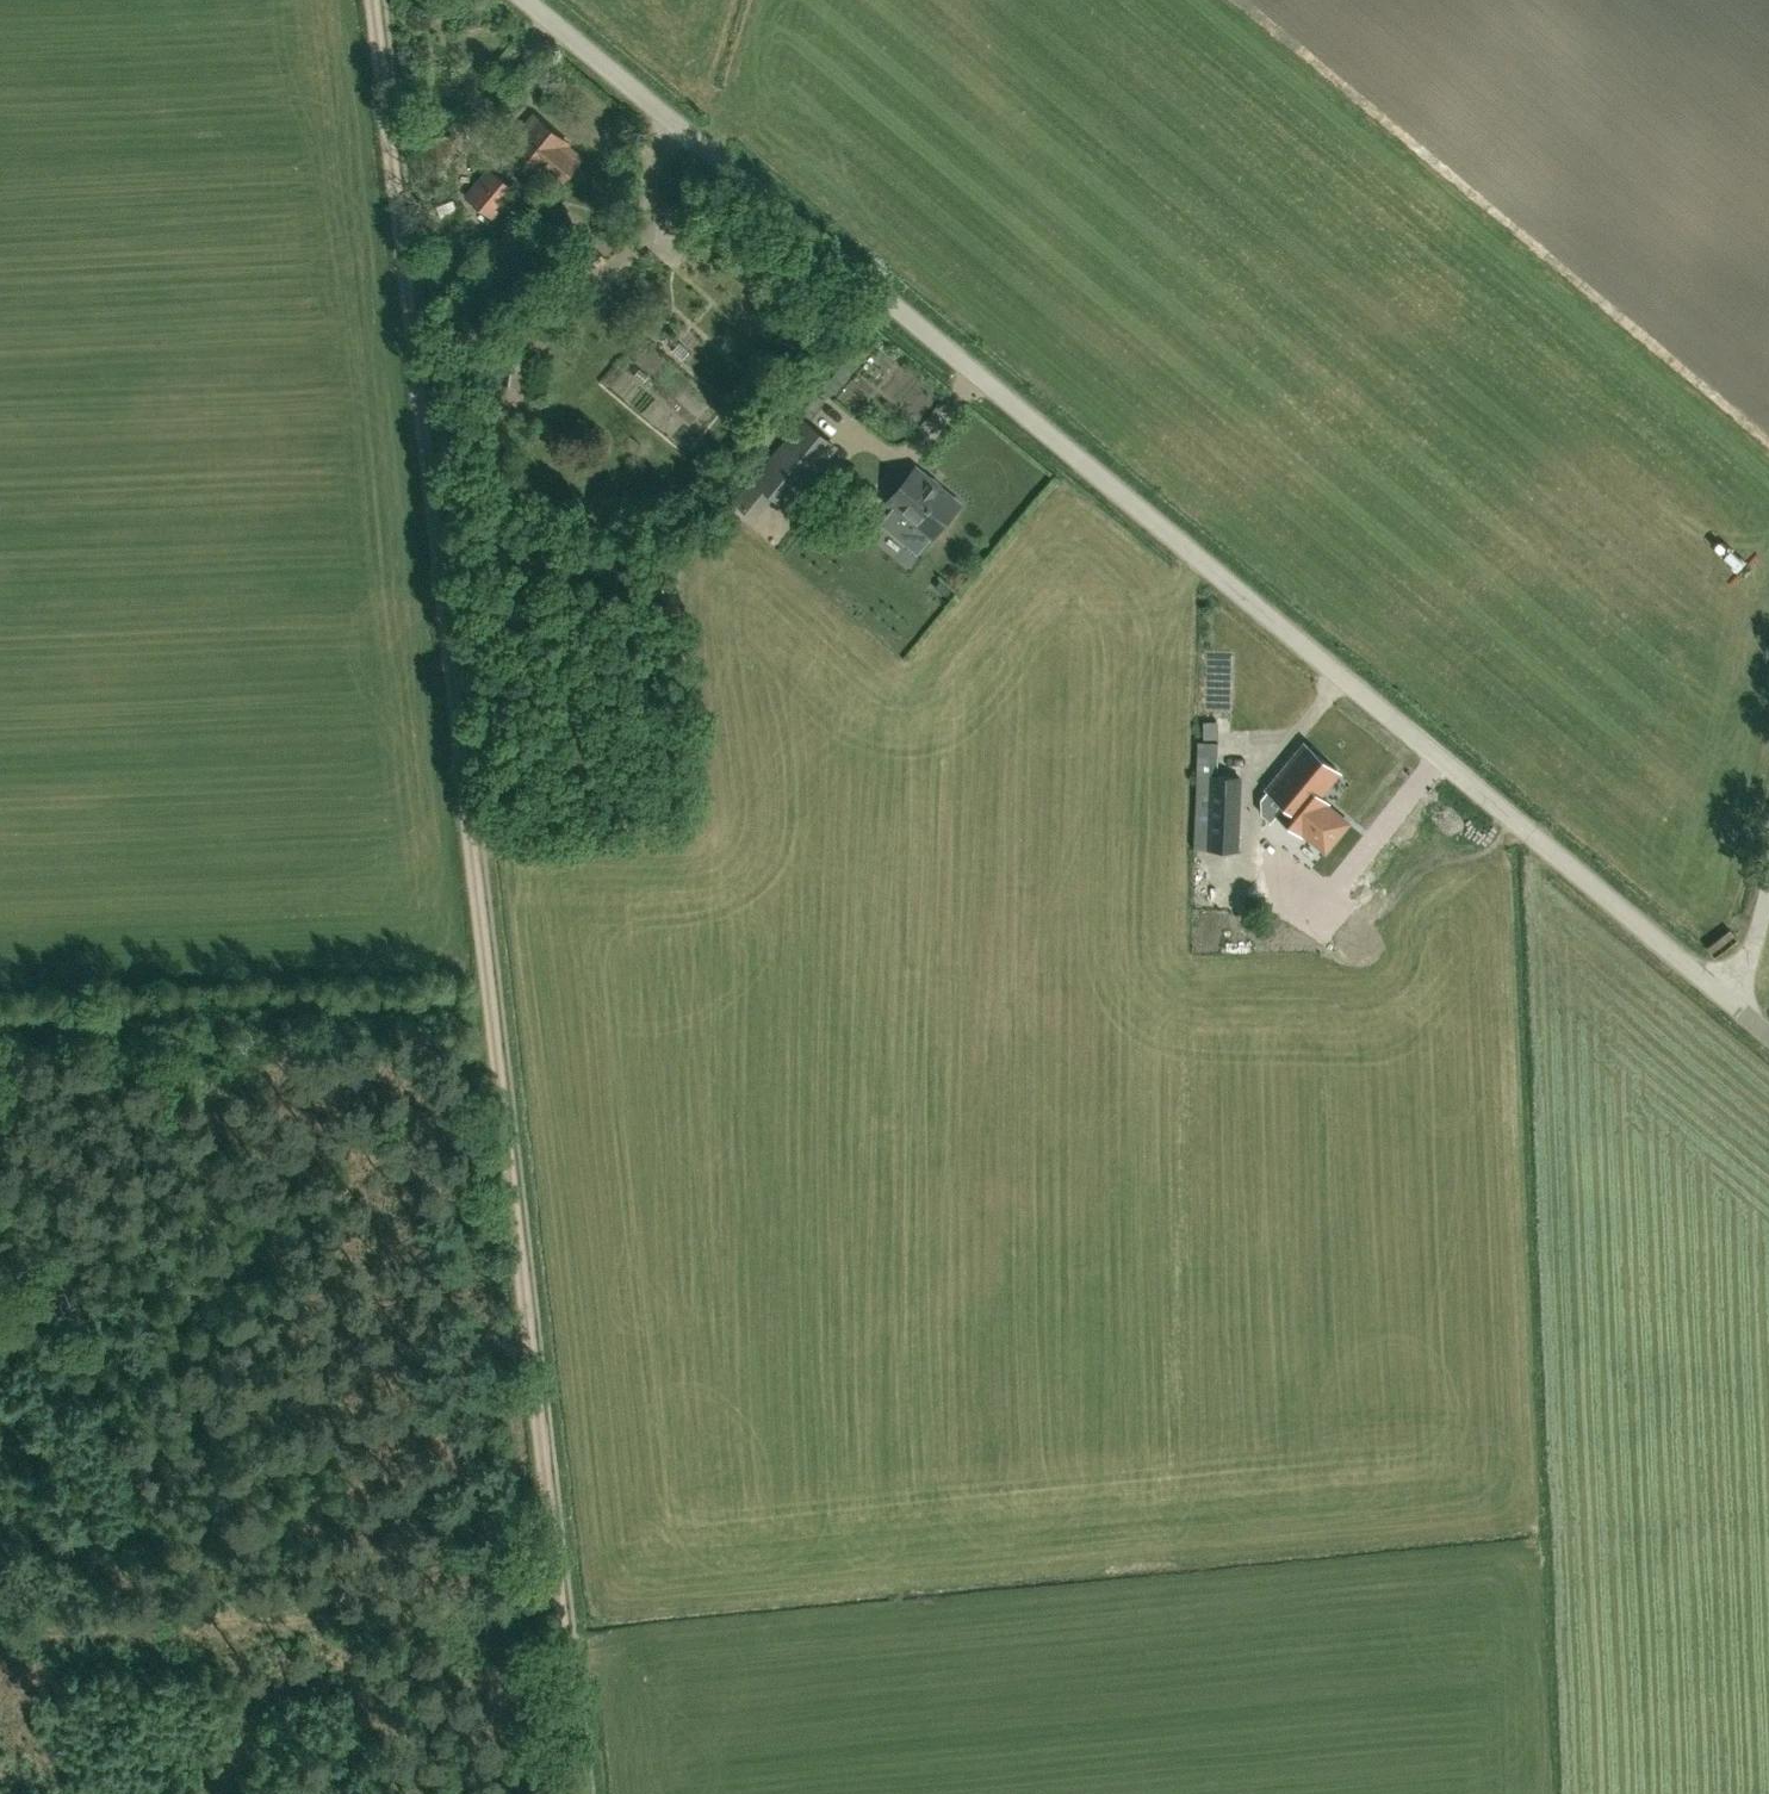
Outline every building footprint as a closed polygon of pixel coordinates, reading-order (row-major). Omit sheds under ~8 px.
[(541,175),(543,172),(559,185),(582,158),(566,145),(568,142),(535,114),(507,148),(541,175)] [(494,218),(520,187),(492,165),(467,196),(494,218)] [(457,209),(452,199),(437,206),(441,216),(457,209)] [(667,439),(717,400),(681,353),(703,337),(688,318),(661,340),(674,356),(652,373),(641,358),(618,375),(667,439)] [(848,392),(863,372),(854,365),(838,385),(848,392)] [(803,416),(755,476),(787,502),(836,442),(803,416)] [(917,553),(931,537),(958,504),(914,468),(887,501),(894,506),(903,514),(889,530),(917,553)] [(1327,801),(1320,795),(1339,771),(1306,744),(1268,789),(1285,803),(1277,812),(1283,817),(1273,829),(1273,837),(1281,844),(1289,843),(1299,830),(1301,832),(1327,801)] [(1238,775),(1219,775),(1210,775),(1208,848),(1237,849),(1238,775)]
